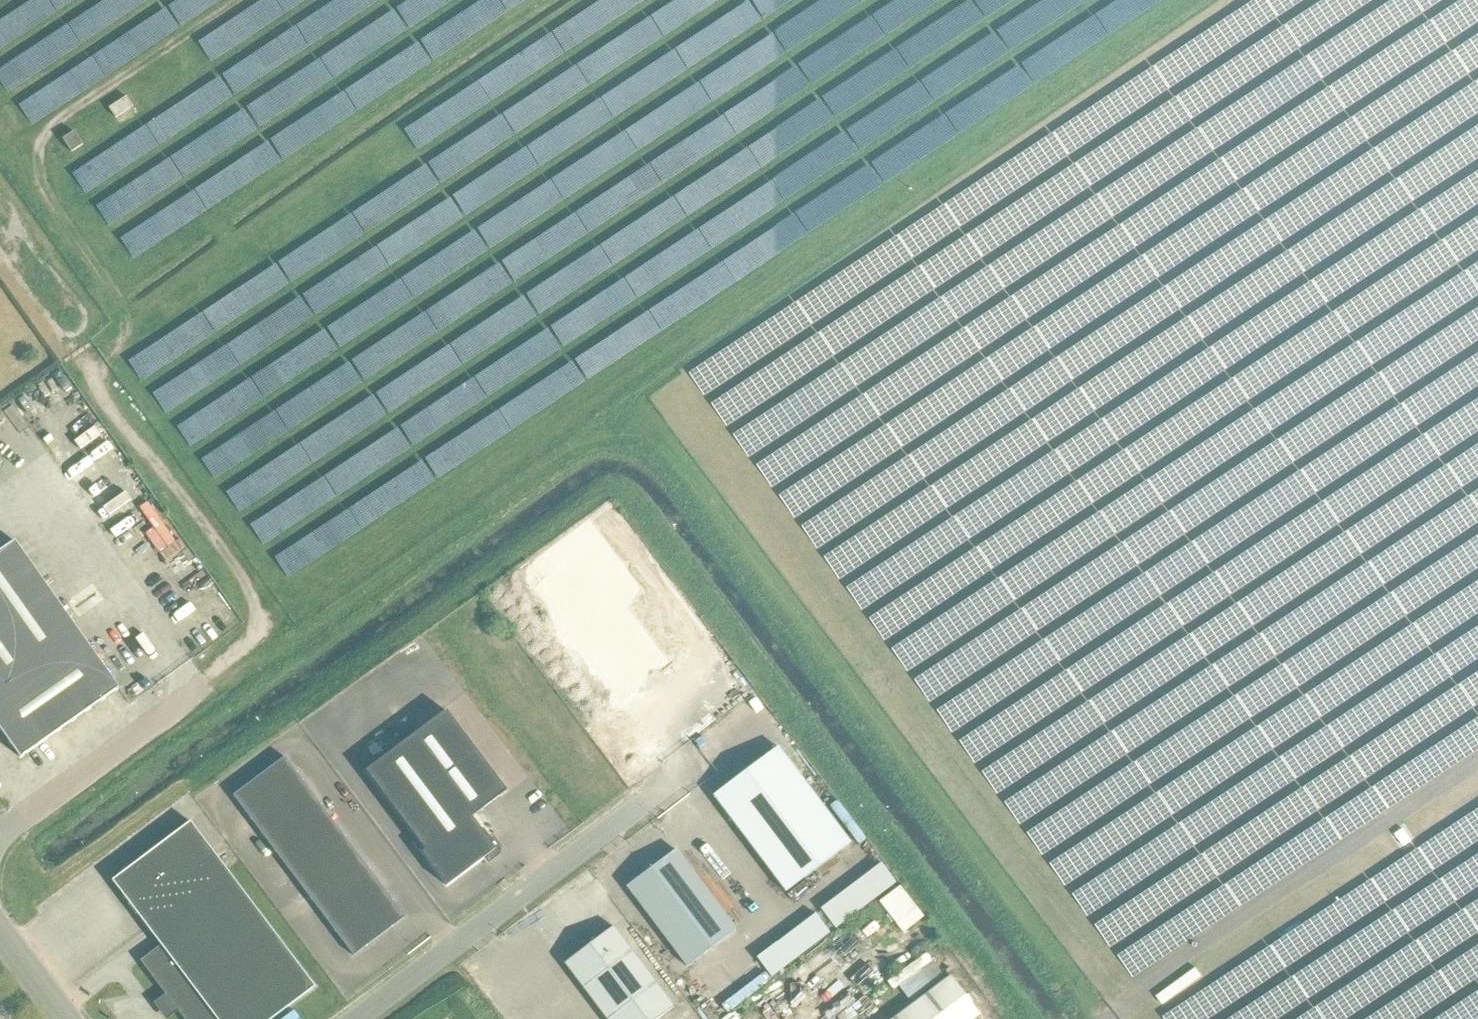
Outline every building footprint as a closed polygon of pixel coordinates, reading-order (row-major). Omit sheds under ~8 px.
[(489,76),(400,126),(412,147),(501,97),(489,76)] [(116,119),(133,107),(126,98),(109,110),(116,119)] [(71,153),(82,145),(74,133),(63,140),(71,153)] [(20,758),(119,689),(15,542),(0,552),(0,730),(20,758)] [(650,742),(624,706),(600,724),(626,760),(650,742)] [(421,854),(446,887),(492,853),(493,847),(471,818),(506,792),(445,711),(365,772),(425,851),(421,854)] [(850,844),(777,748),(713,796),(785,893),(850,844)] [(284,758),(233,796),(353,957),(405,918),(284,758)] [(183,1018),(272,1018),(315,987),(190,822),(112,881),(160,946),(140,962),(167,997),(165,999),(174,1012),(176,1010),(183,1018)] [(736,931),(675,850),(626,887),(687,968),(736,931)] [(815,906),(830,928),(893,883),(879,862),(815,906)] [(903,933),(923,917),(900,887),(879,903),(903,933)] [(813,914),(751,953),(765,975),(827,936),(813,914)] [(612,927),(564,964),(606,1018),(658,1018),(673,1008),(612,927)] [(922,966),(906,971),(906,970),(894,974),(902,999),(930,990),(922,966)] [(950,977),(894,1018),(975,1018),(979,1016),(950,977)]
